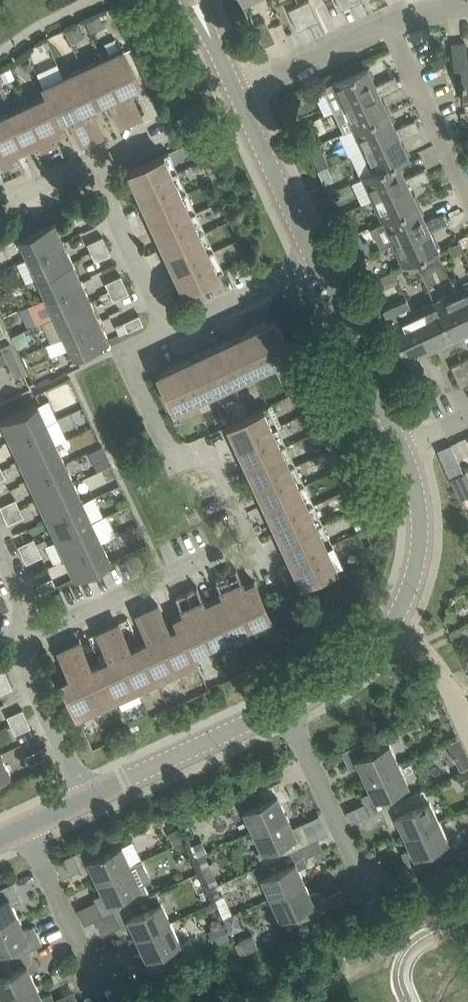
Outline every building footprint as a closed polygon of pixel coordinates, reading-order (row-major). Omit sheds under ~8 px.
[(299,3),(309,24),(320,19),(311,0),(306,0),(299,3)] [(353,4),(351,0),(338,0),(342,9),(353,4)] [(298,29),(309,24),(299,3),(289,8),(298,29)] [(104,24),(100,15),(88,21),(92,29),(104,24)] [(266,19),(255,24),(265,44),(276,39),(266,19)] [(66,28),(71,39),(82,33),(77,23),(66,28)] [(38,43),(41,50),(51,46),(47,39),(38,43)] [(467,101),(467,59),(466,41),(453,42),(455,63),(462,63),(465,101),(467,101)] [(124,48),(104,57),(132,119),(143,114),(130,87),(140,83),(124,48)] [(121,124),(132,119),(104,57),(84,66),(100,101),(109,97),(121,124)] [(30,59),(22,62),(26,70),(34,66),(30,59)] [(91,105),(100,101),(84,66),(64,75),(93,137),(103,132),(91,105)] [(381,93),(391,89),(386,79),(376,83),(368,66),(333,82),(343,105),(379,88),(381,93)] [(14,76),(11,67),(2,71),(6,80),(14,76)] [(64,75),(44,84),(65,128),(66,128),(62,119),(70,115),(82,142),(93,137),(64,75)] [(395,75),(386,79),(391,89),(400,85),(395,75)] [(65,128),(44,84),(44,85),(48,93),(28,102),(53,156),(64,150),(56,132),(65,128)] [(344,131),(353,127),(389,110),(381,93),(379,88),(343,105),(334,109),(344,131)] [(294,95),(288,98),(286,99),(291,109),(292,108),(299,105),(294,95)] [(43,160),(53,156),(28,102),(9,112),(25,147),(35,142),(43,160)] [(353,127),(363,148),(399,133),(402,138),(411,134),(406,123),(397,127),(389,110),(353,127)] [(0,115),(0,142),(14,174),(25,169),(17,151),(25,147),(9,112),(0,115)] [(416,118),(406,123),(411,134),(421,129),(416,118)] [(399,159),(399,160),(410,155),(402,138),(399,133),(363,148),(373,170),(374,171),(399,159)] [(14,174),(0,142),(0,170),(4,178),(14,174)] [(138,189),(174,173),(165,153),(129,169),(138,189)] [(363,175),(373,198),(409,181),(411,186),(420,182),(416,172),(406,176),(399,160),(399,159),(374,171),(373,170),(363,175)] [(416,172),(420,182),(430,178),(425,167),(416,172)] [(148,209),(183,192),(174,173),(138,189),(148,209)] [(419,203),(411,186),(409,181),(373,198),(383,220),(419,203)] [(148,209),(157,229),(192,212),(183,192),(148,209)] [(383,220),(393,241),(429,225),(432,230),(441,226),(436,216),(427,220),(419,203),(383,220)] [(89,204),(74,211),(78,220),(93,213),(89,204)] [(446,211),(436,216),(441,226),(450,221),(446,211)] [(166,248),(201,232),(192,212),(157,229),(166,248)] [(29,256),(64,240),(55,219),(19,236),(29,256)] [(415,259),(438,249),(440,248),(432,230),(429,225),(393,241),(404,264),(407,263),(415,259)] [(349,236),(354,248),(359,257),(359,258),(360,257),(373,251),(368,239),(364,240),(360,231),(350,236),(349,236)] [(166,248),(175,268),(210,252),(201,232),(166,248)] [(103,235),(88,242),(92,251),(107,243),(103,235)] [(64,240),(29,256),(38,276),(73,259),(64,240)] [(459,241),(450,244),(453,252),(461,249),(459,241)] [(111,252),(107,243),(92,251),(96,259),(111,252)] [(184,288),(189,286),(220,272),(210,252),(175,268),(184,288)] [(82,279),(73,259),(38,276),(47,295),(82,279)] [(415,259),(407,263),(411,271),(419,267),(415,259)] [(122,274),(106,281),(110,290),(126,283),(122,274)] [(47,295),(56,315),(91,299),(82,279),(47,295)] [(130,291),(126,283),(110,290),(114,298),(130,291)] [(457,290),(467,314),(467,285),(457,290)] [(457,290),(435,300),(452,336),(467,328),(467,314),(457,290)] [(391,321),(407,357),(418,352),(430,346),(413,310),(407,298),(385,308),(391,321)] [(56,315),(65,335),(100,318),(91,299),(56,315)] [(452,336),(435,300),(413,310),(430,346),(452,336)] [(140,313),(124,320),(129,329),(144,322),(140,313)] [(257,324),(273,360),(293,350),(277,315),(257,324)] [(110,338),(100,318),(65,335),(74,355),(110,338)] [(257,324),(237,334),(254,369),(273,360),(257,324)] [(30,341),(25,329),(13,334),(18,346),(30,341)] [(234,378),(254,369),(237,334),(217,343),(234,378)] [(10,341),(2,346),(9,361),(17,357),(10,341)] [(214,387),(234,378),(217,343),(198,352),(214,387)] [(194,396),(214,387),(198,352),(178,361),(194,396)] [(8,361),(16,377),(25,373),(17,357),(9,361),(8,361)] [(467,382),(467,371),(463,360),(452,364),(461,385),(467,382)] [(178,361),(160,369),(158,370),(174,406),(194,396),(178,361)] [(418,380),(428,401),(438,396),(429,375),(426,369),(415,374),(418,380)] [(3,418),(12,438),(47,422),(38,402),(3,418)] [(238,442),(273,426),(264,406),(229,423),(238,442)] [(202,412),(191,417),(194,423),(205,418),(202,412)] [(12,438),(21,458),(56,442),(47,422),(12,438)] [(238,442),(247,462),(283,446),(273,426),(238,442)] [(21,458),(30,478),(66,461),(56,442),(21,458)] [(450,443),(438,449),(452,477),(463,471),(450,443)] [(106,457),(101,446),(90,451),(94,462),(106,457)] [(247,462),(256,482),(292,466),(283,446),(247,462)] [(39,497),(75,481),(66,461),(30,478),(39,497)] [(301,485),(292,466),(256,482),(265,502),(301,485)] [(39,497),(49,517),(84,501),(75,481),(39,497)] [(460,498),(462,497),(467,494),(467,484),(456,490),(460,498)] [(265,502),(275,522),(310,505),(301,485),(265,502)] [(1,505),(5,513),(20,506),(16,498),(1,505)] [(93,521),(84,501),(49,517),(58,537),(93,521)] [(319,525),(310,505),(275,522),(284,541),(319,525)] [(24,515),(20,506),(5,513),(9,522),(24,515)] [(58,537),(67,557),(102,540),(93,521),(58,537)] [(284,541),(293,561),(328,545),(319,525),(284,541)] [(19,544),(23,553),(39,546),(35,537),(19,544)] [(102,540),(67,557),(76,577),(111,560),(102,540)] [(328,545),(293,561),(302,581),(338,564),(328,545)] [(43,554),(39,546),(23,553),(27,561),(43,554)] [(252,624),(271,615),(255,580),(245,585),(237,567),(227,571),(252,624)] [(232,633),(252,624),(227,571),(216,576),(224,594),(216,598),(232,633)] [(53,576),(37,583),(41,592),(57,585),(53,576)] [(198,585),(188,589),(213,643),(232,633),(216,598),(206,603),(198,585)] [(193,651),(213,643),(188,589),(176,595),(185,612),(177,616),(193,651)] [(148,608),(177,670),(197,660),(193,652),(193,651),(177,616),(175,617),(179,626),(171,630),(159,603),(148,608)] [(157,679),(177,670),(148,608),(137,613),(150,639),(141,643),(157,679)] [(157,679),(141,643),(132,648),(119,621),(109,626),(137,688),(157,679)] [(118,697),(137,688),(109,626),(98,631),(110,658),(101,662),(118,697)] [(98,706),(118,697),(101,662),(93,666),(80,639),(69,644),(98,706)] [(78,716),(98,706),(69,644),(59,649),(71,676),(61,680),(78,716)] [(9,677),(5,669),(0,671),(0,681),(9,677)] [(9,677),(0,681),(0,692),(13,686),(9,677)] [(8,715),(12,724),(27,717),(23,708),(8,715)] [(27,717),(12,724),(16,732),(32,725),(27,717)] [(467,766),(467,759),(458,737),(448,742),(461,770),(467,766)] [(360,764),(366,778),(400,763),(390,741),(369,751),(363,740),(342,750),(351,769),(360,764)] [(42,747),(26,754),(31,763),(46,756),(42,747)] [(2,752),(0,753),(0,778),(12,772),(2,752)] [(412,793),(407,782),(409,782),(400,763),(366,778),(372,790),(362,794),(371,813),(382,807),(425,788),(425,787),(412,793)] [(244,809),(253,827),(254,830),(288,814),(281,801),(291,796),(282,778),(261,788),(266,799),(244,809)] [(400,821),(406,835),(440,819),(425,788),(382,807),(390,826),(400,821)] [(254,830),(263,848),(257,851),(263,863),(300,845),(311,840),(303,821),(293,826),(288,814),(254,830)] [(440,819),(406,835),(412,847),(402,851),(411,870),(443,855),(438,844),(449,839),(440,819)] [(201,840),(194,844),(198,853),(206,850),(201,840)] [(92,866),(98,880),(132,864),(122,843),(101,853),(96,842),(74,852),(83,871),(92,866)] [(300,845),(263,863),(251,868),(257,880),(263,877),(272,896),(306,881),(299,868),(309,863),(300,845)] [(203,866),(210,862),(205,852),(197,855),(203,866)] [(143,859),(132,864),(98,880),(104,892),(95,896),(103,915),(114,909),(148,893),(144,883),(152,880),(143,859)] [(218,882),(214,873),(207,876),(210,885),(218,882)] [(20,917),(13,903),(23,899),(14,880),(0,887),(0,926),(20,917)] [(272,896),(273,898),(281,916),(291,911),(296,922),(329,907),(321,889),(311,893),(306,881),(272,896)] [(132,923),(138,936),(171,920),(162,900),(157,890),(148,893),(114,909),(123,928),(132,923)] [(10,958),(32,948),(43,943),(34,924),(25,928),(20,917),(0,926),(0,950),(5,947),(10,958)] [(171,920),(138,936),(144,949),(134,953),(143,971),(178,955),(173,944),(181,941),(171,920)] [(220,941),(229,937),(231,936),(224,922),(209,929),(215,944),(220,941)] [(240,940),(245,952),(246,953),(259,947),(259,946),(253,933),(240,939),(240,940)] [(3,999),(37,983),(31,970),(40,966),(32,948),(10,958),(15,969),(0,976),(0,992),(3,999)] [(4,1001),(5,1001),(57,1001),(52,991),(43,996),(37,983),(3,999),(4,1001)]
